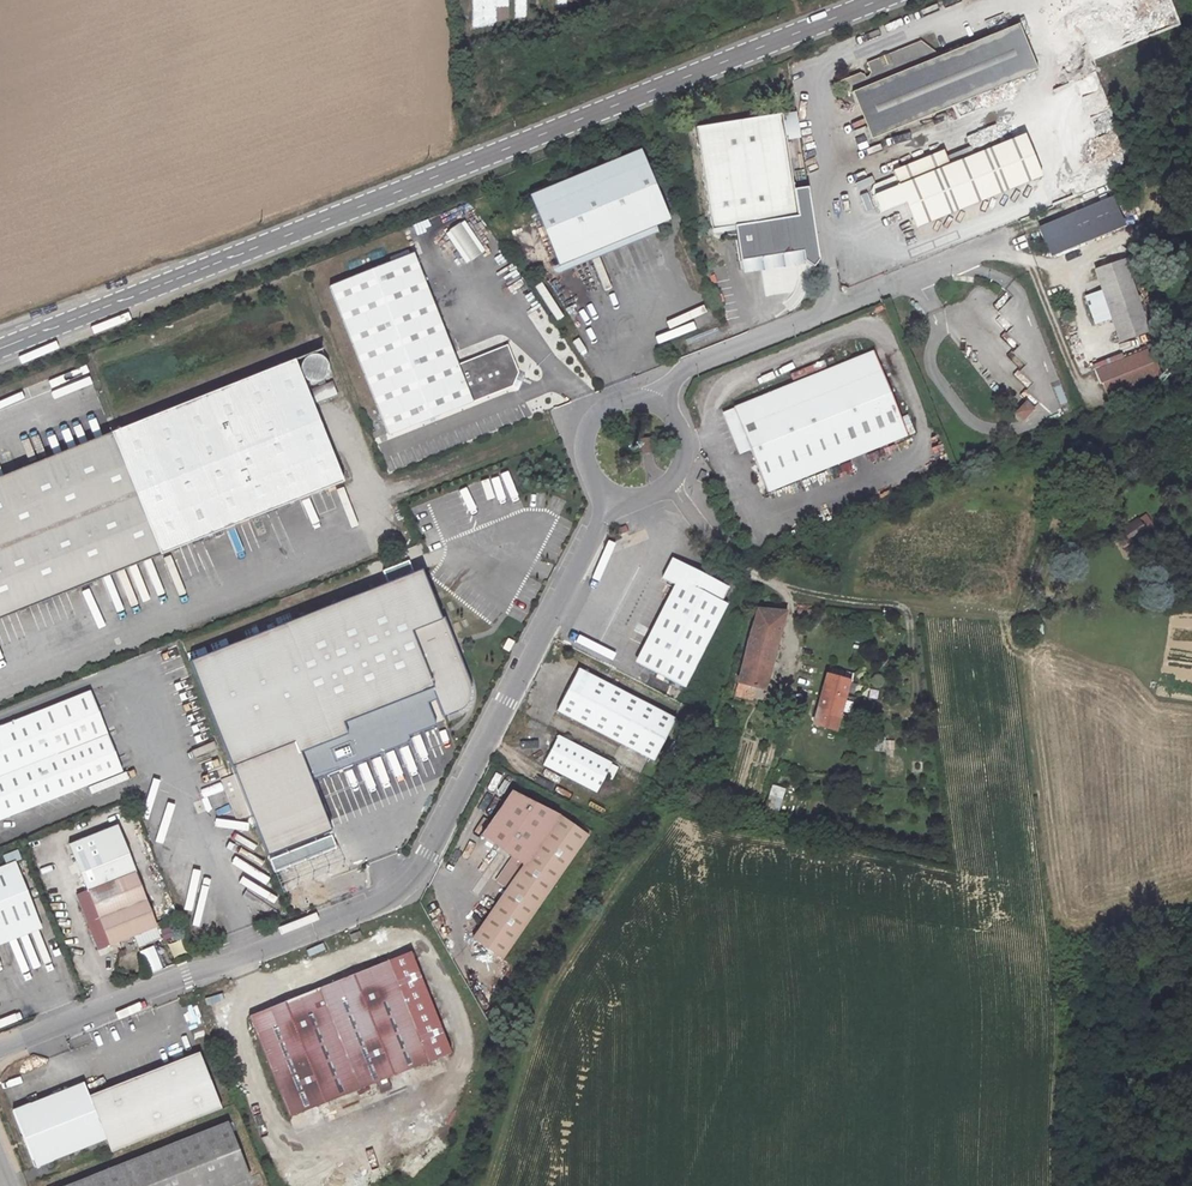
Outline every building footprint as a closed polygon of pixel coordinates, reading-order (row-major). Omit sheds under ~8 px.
[(1135,6),(1146,32),(1175,21),(1166,0),(1150,0),(1135,6)] [(1007,20),(989,27),(992,35),(1010,28),(1007,20)] [(859,73),(843,80),(848,94),(851,92),(871,139),(1036,71),(1017,25),(1010,28),(992,35),(933,59),(932,55),(936,53),(921,40),(887,54),(888,56),(880,60),(879,57),(866,63),(870,72),(869,76),(865,77),(864,74),(859,73)] [(791,101),(780,102),(781,109),(792,107),(791,101)] [(796,111),(781,114),(785,140),(800,137),(796,111)] [(781,114),(695,128),(711,230),(717,229),(724,228),(724,233),(730,235),(735,235),(739,261),(802,251),(803,260),(813,268),(818,260),(819,260),(808,188),(793,189),(785,140),(781,114)] [(943,150),(892,171),(895,176),(873,185),(871,190),(880,212),(905,202),(915,228),(1041,176),(1024,134),(949,165),(943,150)] [(640,149),(528,196),(557,267),(669,220),(640,149)] [(1111,199),(1039,229),(1051,257),(1123,226),(1111,199)] [(492,320),(458,236),(416,253),(449,337),(492,320)] [(412,253),(329,286),(389,436),(512,386),(518,372),(507,344),(457,364),(412,253)] [(1123,260),(1095,270),(1120,341),(1148,332),(1123,260)] [(1150,347),(1094,369),(1100,383),(1103,382),(1109,380),(1114,392),(1161,373),(1150,347)] [(873,351),(733,408),(767,491),(907,435),(873,351)] [(295,359),(111,432),(113,437),(158,550),(160,555),(344,482),(295,359)] [(525,375),(518,372),(512,386),(519,389),(525,375)] [(1109,380),(1103,382),(1108,395),(1114,392),(1109,380)] [(1025,402),(1015,413),(1022,420),(1033,409),(1025,402)] [(111,432),(43,459),(45,464),(113,437),(111,432)] [(68,586),(70,591),(93,582),(92,582),(91,577),(158,550),(113,437),(45,464),(43,459),(21,468),(23,473),(0,482),(0,614),(68,586)] [(651,438),(640,439),(642,453),(652,451),(651,438)] [(0,476),(0,482),(23,473),(21,468),(0,476)] [(698,477),(696,480),(702,483),(707,473),(701,471),(699,477),(698,477)] [(1137,519),(1120,531),(1128,543),(1146,532),(1137,519)] [(625,525),(617,528),(620,536),(628,532),(625,525)] [(158,550),(91,577),(92,582),(160,555),(158,550)] [(679,586),(639,664),(684,687),(726,604),(721,601),(728,587),(672,558),(662,577),(679,586)] [(417,569),(189,658),(235,774),(431,697),(404,628),(436,616),(417,569)] [(0,614),(0,619),(70,591),(68,586),(0,614)] [(812,611),(797,609),(796,619),(811,621),(812,611)] [(758,610),(735,690),(753,694),(755,687),(763,690),(764,690),(785,612),(758,610)] [(469,693),(436,616),(404,628),(431,697),(440,718),(456,711),(463,706),(467,701),(469,693)] [(1039,624),(1023,625),(1024,635),(1040,634),(1039,624)] [(858,676),(829,668),(827,675),(848,681),(856,683),(858,676)] [(578,669),(557,710),(654,760),(675,719),(578,669)] [(813,724),(835,730),(839,716),(844,695),(848,681),(827,675),(813,724)] [(763,690),(755,687),(753,694),(752,698),(761,700),(763,690)] [(734,696),(752,701),(752,698),(753,694),(735,690),(734,696)] [(0,727),(0,819),(121,771),(90,691),(0,727)] [(855,698),(844,695),(839,716),(849,719),(855,698)] [(557,736),(543,764),(597,791),(605,776),(611,763),(557,736)] [(884,738),(875,738),(874,750),(884,751),(884,738)] [(894,741),(885,741),(885,749),(893,749),(894,741)] [(611,763),(605,776),(611,779),(618,767),(611,763)] [(784,788),(772,784),(767,802),(779,806),(784,788)] [(506,889),(472,938),(502,958),(588,835),(590,830),(582,825),(579,829),(558,814),(512,791),(481,835),(512,857),(495,881),(506,889)] [(779,806),(767,802),(764,811),(776,814),(779,806)] [(17,849),(3,855),(6,864),(20,859),(17,849)] [(125,849),(79,867),(87,889),(76,894),(97,950),(133,935),(137,944),(159,935),(158,933),(161,932),(160,928),(161,928),(159,922),(154,924),(125,849)] [(0,867),(0,935),(36,920),(13,862),(0,867)] [(353,933),(350,934),(352,940),(362,936),(360,932),(354,934),(353,933)] [(411,951),(248,1016),(289,1117),(451,1053),(411,951)] [(27,1105),(12,1111),(35,1167),(50,1161),(49,1160),(105,1137),(83,1084),(27,1105)] [(66,1185),(228,1185),(249,1178),(227,1122),(66,1185)] [(418,1155),(400,1163),(406,1177),(424,1170),(418,1155)]
